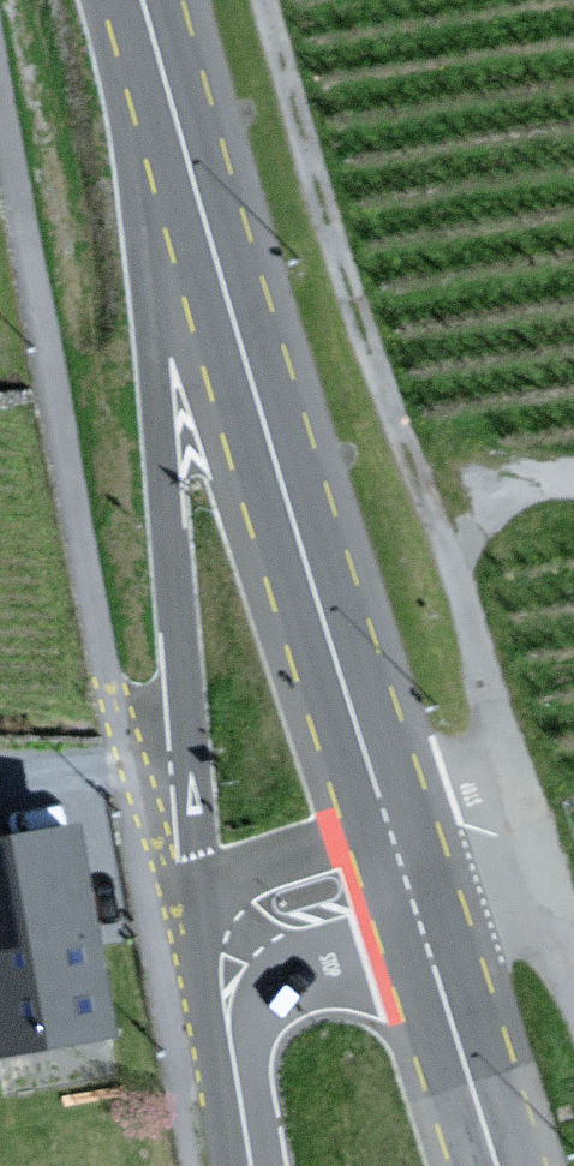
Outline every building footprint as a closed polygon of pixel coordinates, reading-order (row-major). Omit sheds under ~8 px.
[(86,836),(0,851),(0,1039),(1,1039),(4,1056),(122,1035),(86,836)]
